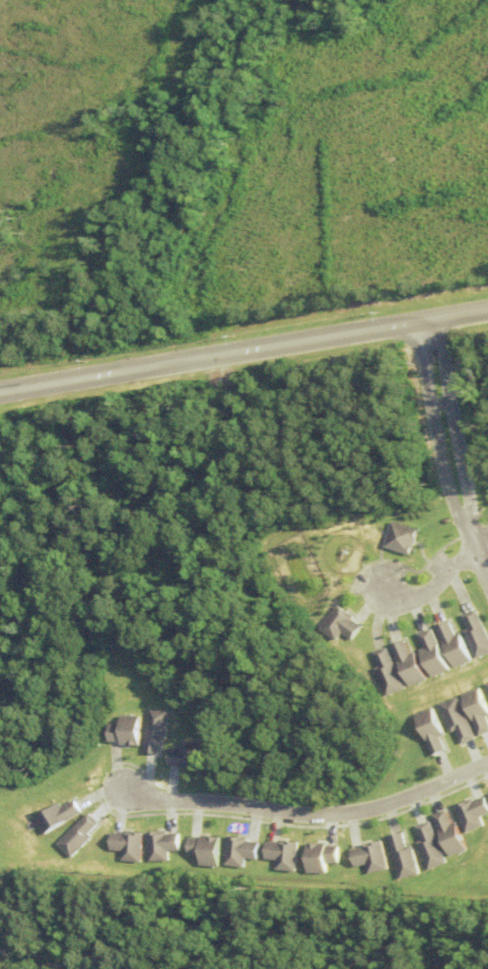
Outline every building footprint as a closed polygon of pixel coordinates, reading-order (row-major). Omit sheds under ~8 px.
[(418,530),(409,556),(384,547),(394,521),(418,530)] [(362,626),(352,640),(342,633),(337,640),(321,628),(339,605),(354,616),(352,619),(362,626)] [(473,659),(487,652),(487,644),(474,610),(460,616),(466,629),(461,631),(473,659)] [(433,627),(451,668),(469,660),(457,633),(452,635),(446,621),(433,627)] [(429,628),(447,669),(429,677),(418,650),(422,648),(416,634),(429,628)] [(425,678),(407,686),(390,646),(402,641),(408,653),(414,651),(425,678)] [(386,647),(403,688),(384,696),(372,668),(377,666),(372,653),(386,647)] [(476,736),(487,730),(487,728),(483,717),(487,715),(487,713),(477,687),(458,695),(476,736)] [(436,705),(448,732),(453,730),(458,743),(472,738),(455,697),(436,705)] [(412,715),(429,756),(442,750),(437,737),(442,735),(430,707),(412,715)] [(156,708),(150,752),(164,754),(166,740),(171,740),(175,711),(156,708)] [(114,725),(114,742),(125,742),(125,745),(145,746),(146,716),(127,716),(127,725),(114,725)] [(174,748),(171,765),(184,767),(183,770),(203,773),(207,743),(188,740),(186,750),(174,748)] [(466,833),(484,826),(481,817),(487,814),(487,806),(484,797),(474,801),(473,799),(455,806),(466,833)] [(38,819),(48,835),(87,812),(80,800),(67,808),(64,803),(38,819)] [(432,816),(449,857),(466,850),(455,823),(452,824),(446,810),(432,816)] [(61,844),(74,858),(96,837),(93,833),(103,823),(94,813),(61,844)] [(430,821),(446,863),(428,870),(417,843),(422,841),(416,827),(430,821)] [(114,832),(112,849),(125,850),(124,860),(143,862),(146,832),(127,830),(127,834),(114,832)] [(150,832),(152,861),(172,860),(172,851),(183,851),(182,834),(170,834),(170,831),(150,832)] [(388,836),(400,879),(419,874),(412,845),(407,846),(403,832),(388,836)] [(190,838),(189,855),(202,856),(201,866),(220,867),(223,838),(204,836),(204,839),(190,838)] [(231,836),(227,865),(246,868),(248,858),(260,859),(262,843),(250,841),(251,838),(231,836)] [(382,840),(388,870),(369,874),(367,865),(354,868),(351,851),(364,848),(363,844),(382,840)] [(268,842),(266,859),(279,860),(278,870),(297,871),(300,842),(281,841),(281,843),(268,842)] [(308,844),(307,873),(327,873),(328,863),(339,864),(340,847),(328,846),(328,844),(308,844)]
